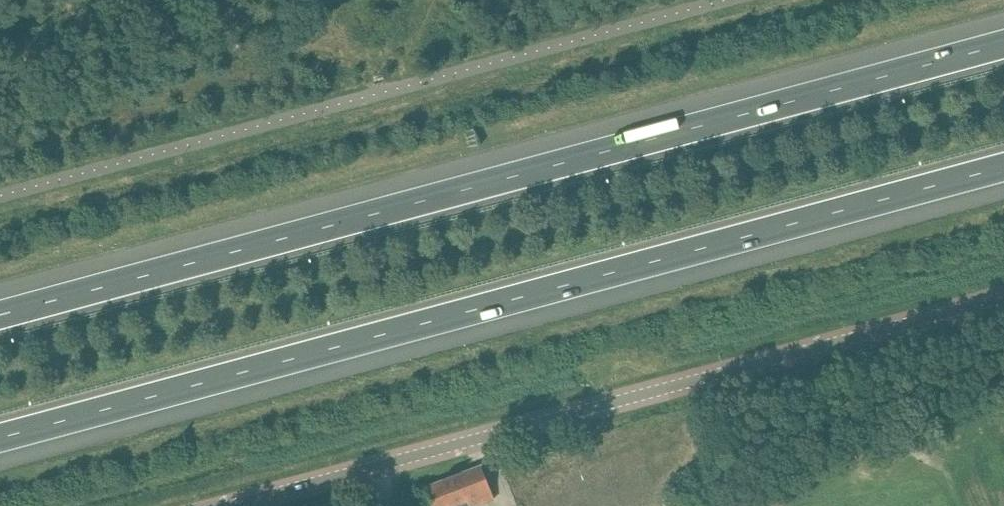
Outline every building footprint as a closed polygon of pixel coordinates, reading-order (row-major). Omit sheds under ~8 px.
[(425,487),(432,505),(454,505),(467,501),(469,505),(476,505),(487,502),(494,499),(481,465),(425,487)] [(678,466),(659,473),(662,481),(680,474),(678,466)]
